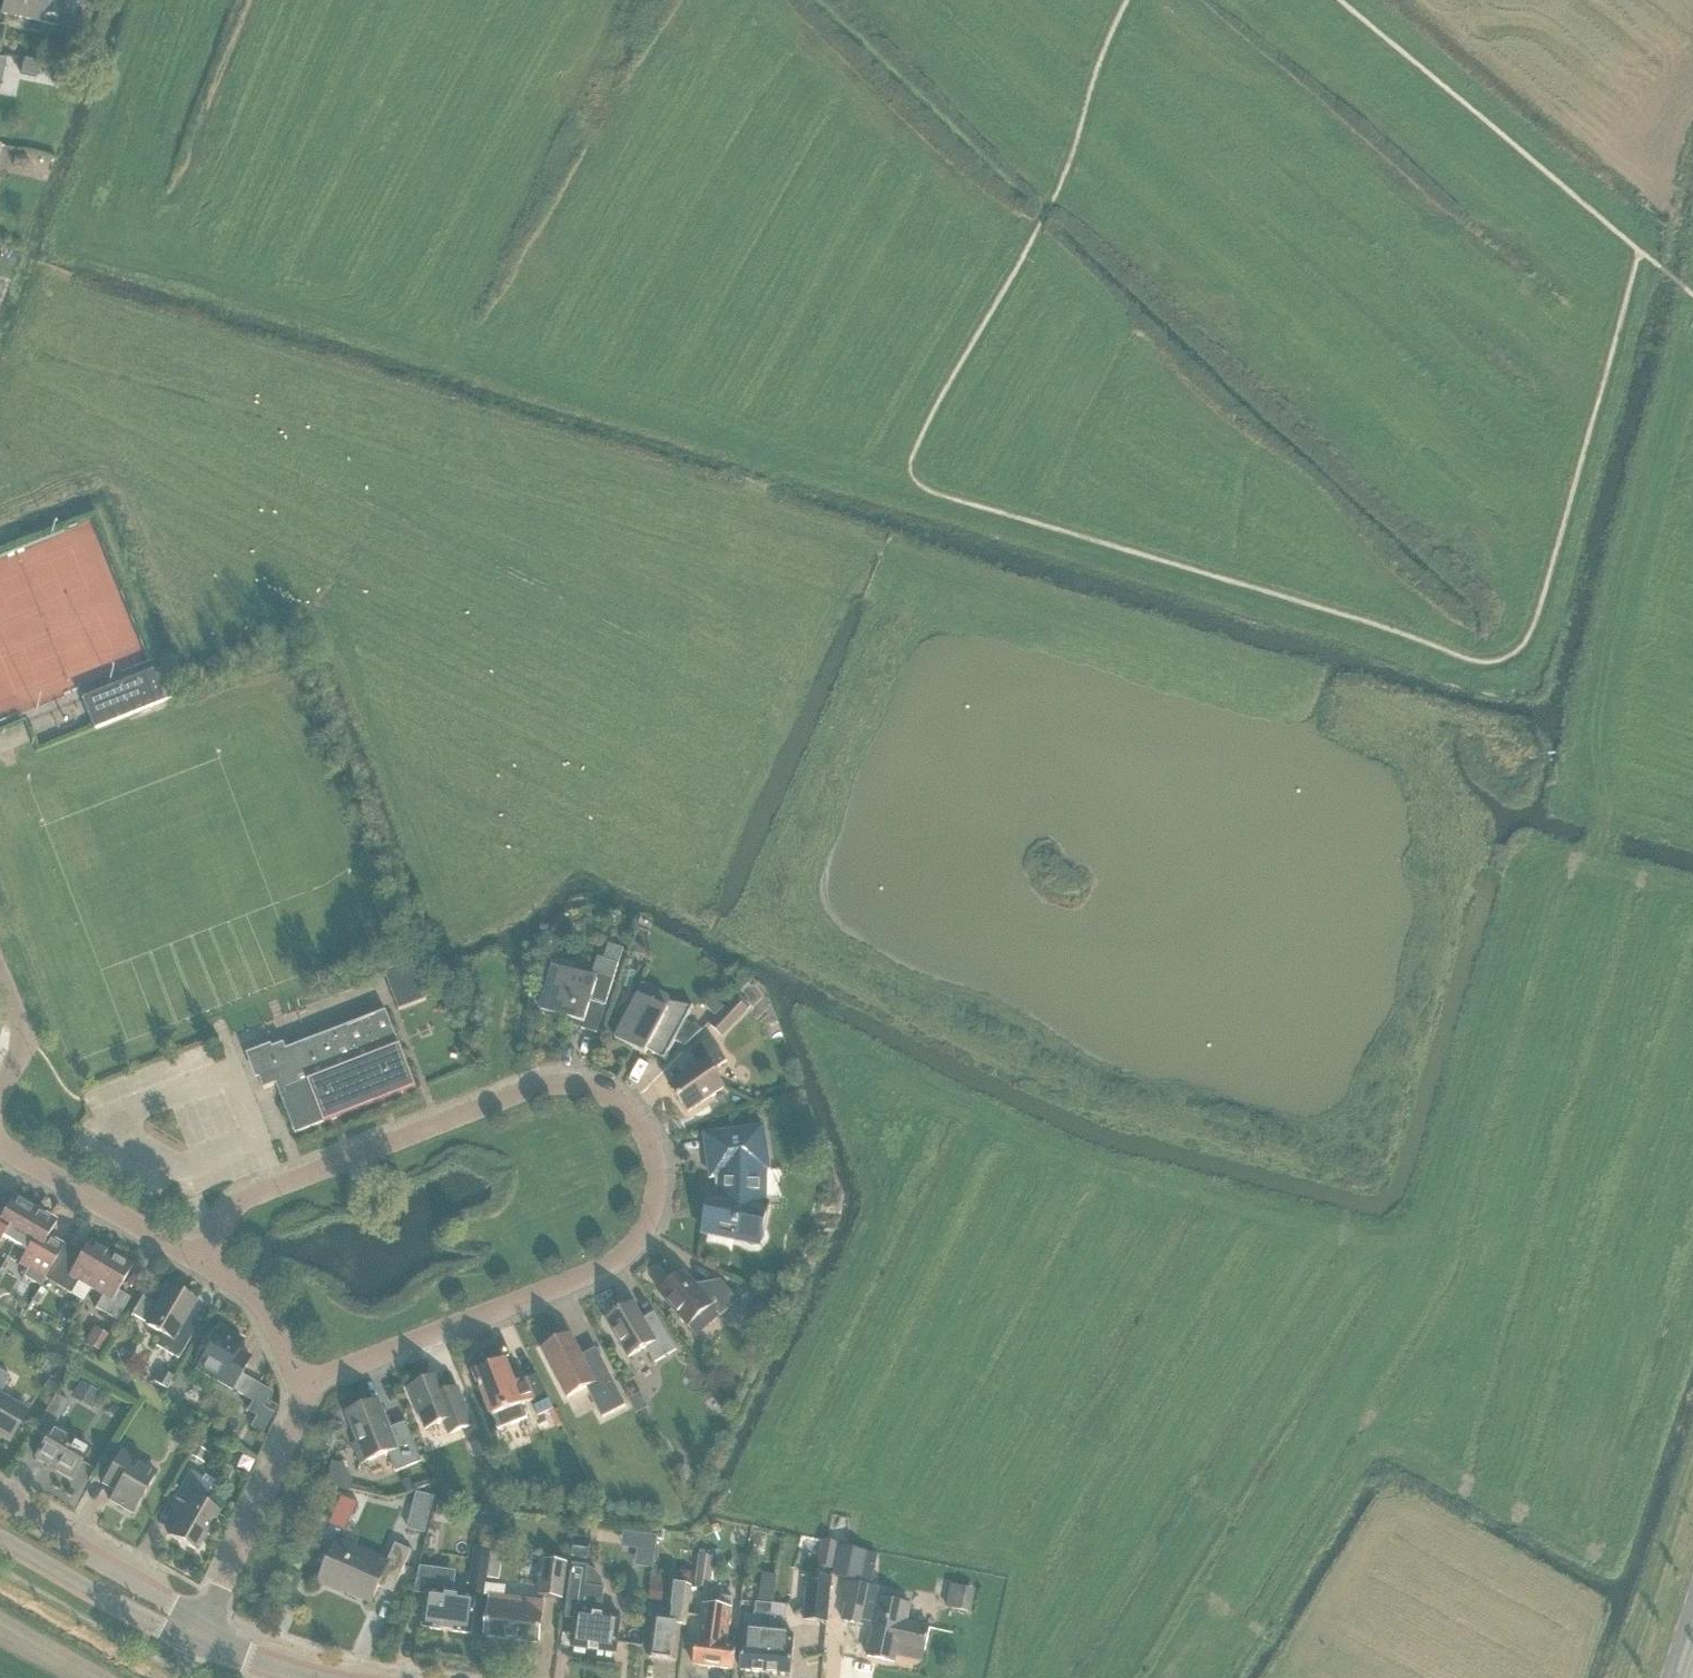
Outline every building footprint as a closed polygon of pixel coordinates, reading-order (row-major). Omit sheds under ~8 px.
[(2,13),(59,26),(61,14),(74,16),(77,6),(99,14),(104,0),(5,0),(2,13)] [(41,62),(24,59),(24,60),(22,73),(38,77),(40,63),(41,62)] [(0,124),(0,142),(9,144),(13,126),(0,124)] [(26,154),(19,153),(15,155),(14,160),(16,166),(23,168),(27,165),(28,160),(26,154)] [(82,698),(94,729),(163,702),(151,671),(82,698)] [(614,978),(623,948),(608,944),(604,959),(598,957),(591,978),(554,966),(540,1009),(552,1013),(583,1023),(581,1028),(597,1033),(614,978)] [(384,973),(398,1010),(427,998),(412,961),(384,973)] [(664,1009),(639,995),(615,1039),(645,1055),(648,1050),(665,1060),(675,1040),(685,1046),(702,1029),(686,1020),(693,1007),(692,1006),(691,1007),(670,1003),(664,1009)] [(723,1005),(713,996),(705,1004),(714,1014),(723,1005)] [(416,1087),(386,1010),(286,1049),(284,1043),(251,1056),(263,1089),(276,1084),(295,1134),(416,1087)] [(723,1038),(736,1023),(723,1010),(709,1025),(723,1038)] [(688,1112),(724,1087),(713,1071),(727,1061),(711,1038),(690,1053),(698,1066),(670,1086),(688,1112)] [(765,1203),(766,1170),(769,1169),(763,1127),(705,1135),(711,1174),(712,1175),(713,1176),(714,1176),(716,1177),(720,1176),(720,1193),(715,1192),(714,1192),(713,1193),(712,1193),(711,1194),(710,1195),(702,1233),(744,1241),(747,1245),(751,1246),(755,1246),(759,1245),(762,1242),(764,1238),(764,1234),(762,1229),(768,1203),(765,1203)] [(2,1237),(14,1244),(35,1209),(13,1196),(5,1210),(0,1207),(0,1240),(2,1237)] [(35,1209),(14,1244),(26,1251),(19,1264),(28,1269),(23,1277),(36,1284),(60,1243),(48,1237),(56,1222),(35,1209)] [(90,1288),(110,1253),(89,1241),(74,1266),(58,1256),(45,1278),(70,1293),(77,1281),(90,1288)] [(110,1253),(90,1288),(102,1295),(95,1308),(116,1321),(129,1298),(118,1291),(132,1266),(110,1253)] [(683,1272),(659,1293),(688,1326),(712,1305),(721,1315),(738,1300),(721,1280),(703,1295),(683,1272)] [(179,1329),(195,1303),(167,1286),(156,1305),(143,1297),(143,1296),(142,1296),(130,1316),(132,1316),(132,1315),(146,1323),(145,1324),(162,1334),(156,1346),(178,1359),(191,1336),(179,1329)] [(649,1330),(633,1303),(606,1320),(628,1357),(645,1347),(655,1363),(677,1349),(661,1323),(649,1330)] [(102,1353),(111,1337),(93,1327),(84,1343),(102,1353)] [(219,1327),(195,1369),(232,1390),(243,1397),(252,1381),(241,1375),(247,1365),(234,1357),(243,1341),(219,1327)] [(581,1355),(571,1335),(542,1349),(567,1397),(586,1387),(602,1417),(626,1405),(596,1348),(581,1355)] [(514,1383),(505,1360),(474,1372),(480,1389),(482,1389),(492,1417),(493,1416),(498,1429),(527,1418),(522,1405),(532,1401),(537,1416),(540,1414),(545,1426),(558,1420),(553,1409),(537,1374),(514,1383)] [(173,1377),(160,1369),(153,1381),(166,1389),(173,1377)] [(10,1377),(0,1371),(0,1394),(10,1377)] [(439,1377),(409,1388),(425,1429),(444,1422),(449,1434),(473,1425),(463,1400),(458,1387),(445,1392),(439,1377)] [(57,1385),(48,1380),(43,1390),(42,1391),(51,1396),(52,1395),(57,1385)] [(80,1382),(71,1398),(90,1409),(100,1393),(80,1382)] [(271,1392),(261,1386),(252,1402),(262,1408),(271,1392)] [(27,1410),(0,1395),(0,1438),(9,1443),(27,1410)] [(89,1448),(65,1434),(79,1409),(55,1395),(39,1424),(51,1431),(35,1458),(71,1479),(89,1448)] [(390,1428),(379,1400),(346,1413),(358,1443),(353,1445),(360,1464),(388,1453),(396,1472),(422,1461),(406,1422),(390,1428)] [(467,1436),(474,1452),(489,1446),(482,1430),(467,1436)] [(203,1463),(209,1454),(195,1446),(190,1456),(203,1463)] [(132,1514),(156,1473),(120,1451),(102,1483),(114,1491),(109,1500),(132,1514)] [(326,1485),(350,1490),(353,1480),(344,1463),(332,1461),(326,1485)] [(691,1466),(678,1462),(674,1477),(686,1481),(691,1466)] [(196,1551),(218,1513),(201,1503),(210,1488),(201,1482),(203,1478),(190,1471),(174,1498),(186,1505),(169,1535),(196,1551)] [(357,1503),(341,1496),(329,1524),(346,1531),(357,1503)] [(452,1504),(438,1502),(437,1515),(450,1516),(452,1504)] [(624,1526),(622,1543),(636,1544),(635,1562),(655,1564),(659,1530),(624,1526)] [(589,1559),(591,1537),(574,1534),(571,1557),(589,1559)] [(387,1563),(337,1541),(319,1582),(342,1592),(343,1590),(371,1603),(382,1577),(397,1584),(411,1551),(396,1544),(387,1563)] [(832,1568),(837,1542),(828,1541),(824,1567),(832,1568)] [(489,1570),(488,1578),(500,1580),(504,1548),(491,1546),(489,1564),(487,1570),(489,1570)] [(834,1569),(832,1575),(861,1581),(867,1552),(838,1546),(834,1569)] [(710,1589),(714,1557),(699,1555),(695,1587),(710,1589)] [(562,1599),(567,1563),(544,1560),(540,1596),(562,1599)] [(616,1654),(621,1618),(621,1616),(602,1613),(605,1588),(603,1588),(603,1583),(601,1577),(598,1573),(594,1570),(588,1568),(589,1566),(572,1564),(565,1618),(575,1620),(572,1648),(616,1654)] [(420,1566),(414,1592),(427,1594),(423,1628),(471,1634),(476,1598),(453,1595),(456,1570),(420,1566)] [(489,1570),(487,1570),(473,1568),(470,1593),(486,1595),(487,1583),(486,1583),(487,1578),(488,1578),(489,1570)] [(662,1604),(665,1576),(652,1574),(649,1602),(662,1604)] [(828,1603),(831,1578),(808,1576),(804,1620),(826,1622),(828,1603)] [(828,1603),(834,1604),(840,1580),(831,1578),(828,1603)] [(925,1650),(930,1628),(907,1623),(911,1605),(877,1598),(878,1589),(844,1581),(840,1602),(846,1603),(842,1620),(873,1626),(867,1656),(894,1662),(898,1644),(925,1650)] [(512,1640),(517,1599),(505,1597),(506,1585),(487,1583),(486,1595),(490,1595),(485,1636),(512,1640)] [(973,1589),(950,1585),(946,1606),(970,1610),(973,1589)] [(775,1589),(760,1587),(758,1599),(773,1601),(775,1589)] [(686,1626),(690,1591),(676,1589),(671,1624),(654,1621),(649,1658),(676,1661),(680,1625),(686,1626)] [(726,1644),(732,1597),(719,1596),(717,1607),(703,1605),(698,1641),(696,1640),(693,1664),(733,1669),(736,1646),(726,1644)] [(517,1599),(512,1640),(539,1643),(544,1603),(517,1599)] [(764,1617),(765,1617),(766,1614),(771,1614),(772,1604),(756,1602),(755,1613),(752,1615),(746,1615),(741,1670),(762,1672),(764,1647),(761,1647),(763,1633),(761,1632),(761,1628),(763,1629),(764,1617)] [(785,1618),(765,1617),(764,1617),(763,1629),(761,1628),(761,1632),(763,1633),(761,1647),(764,1647),(762,1672),(790,1674),(794,1635),(784,1634),(785,1618)]
